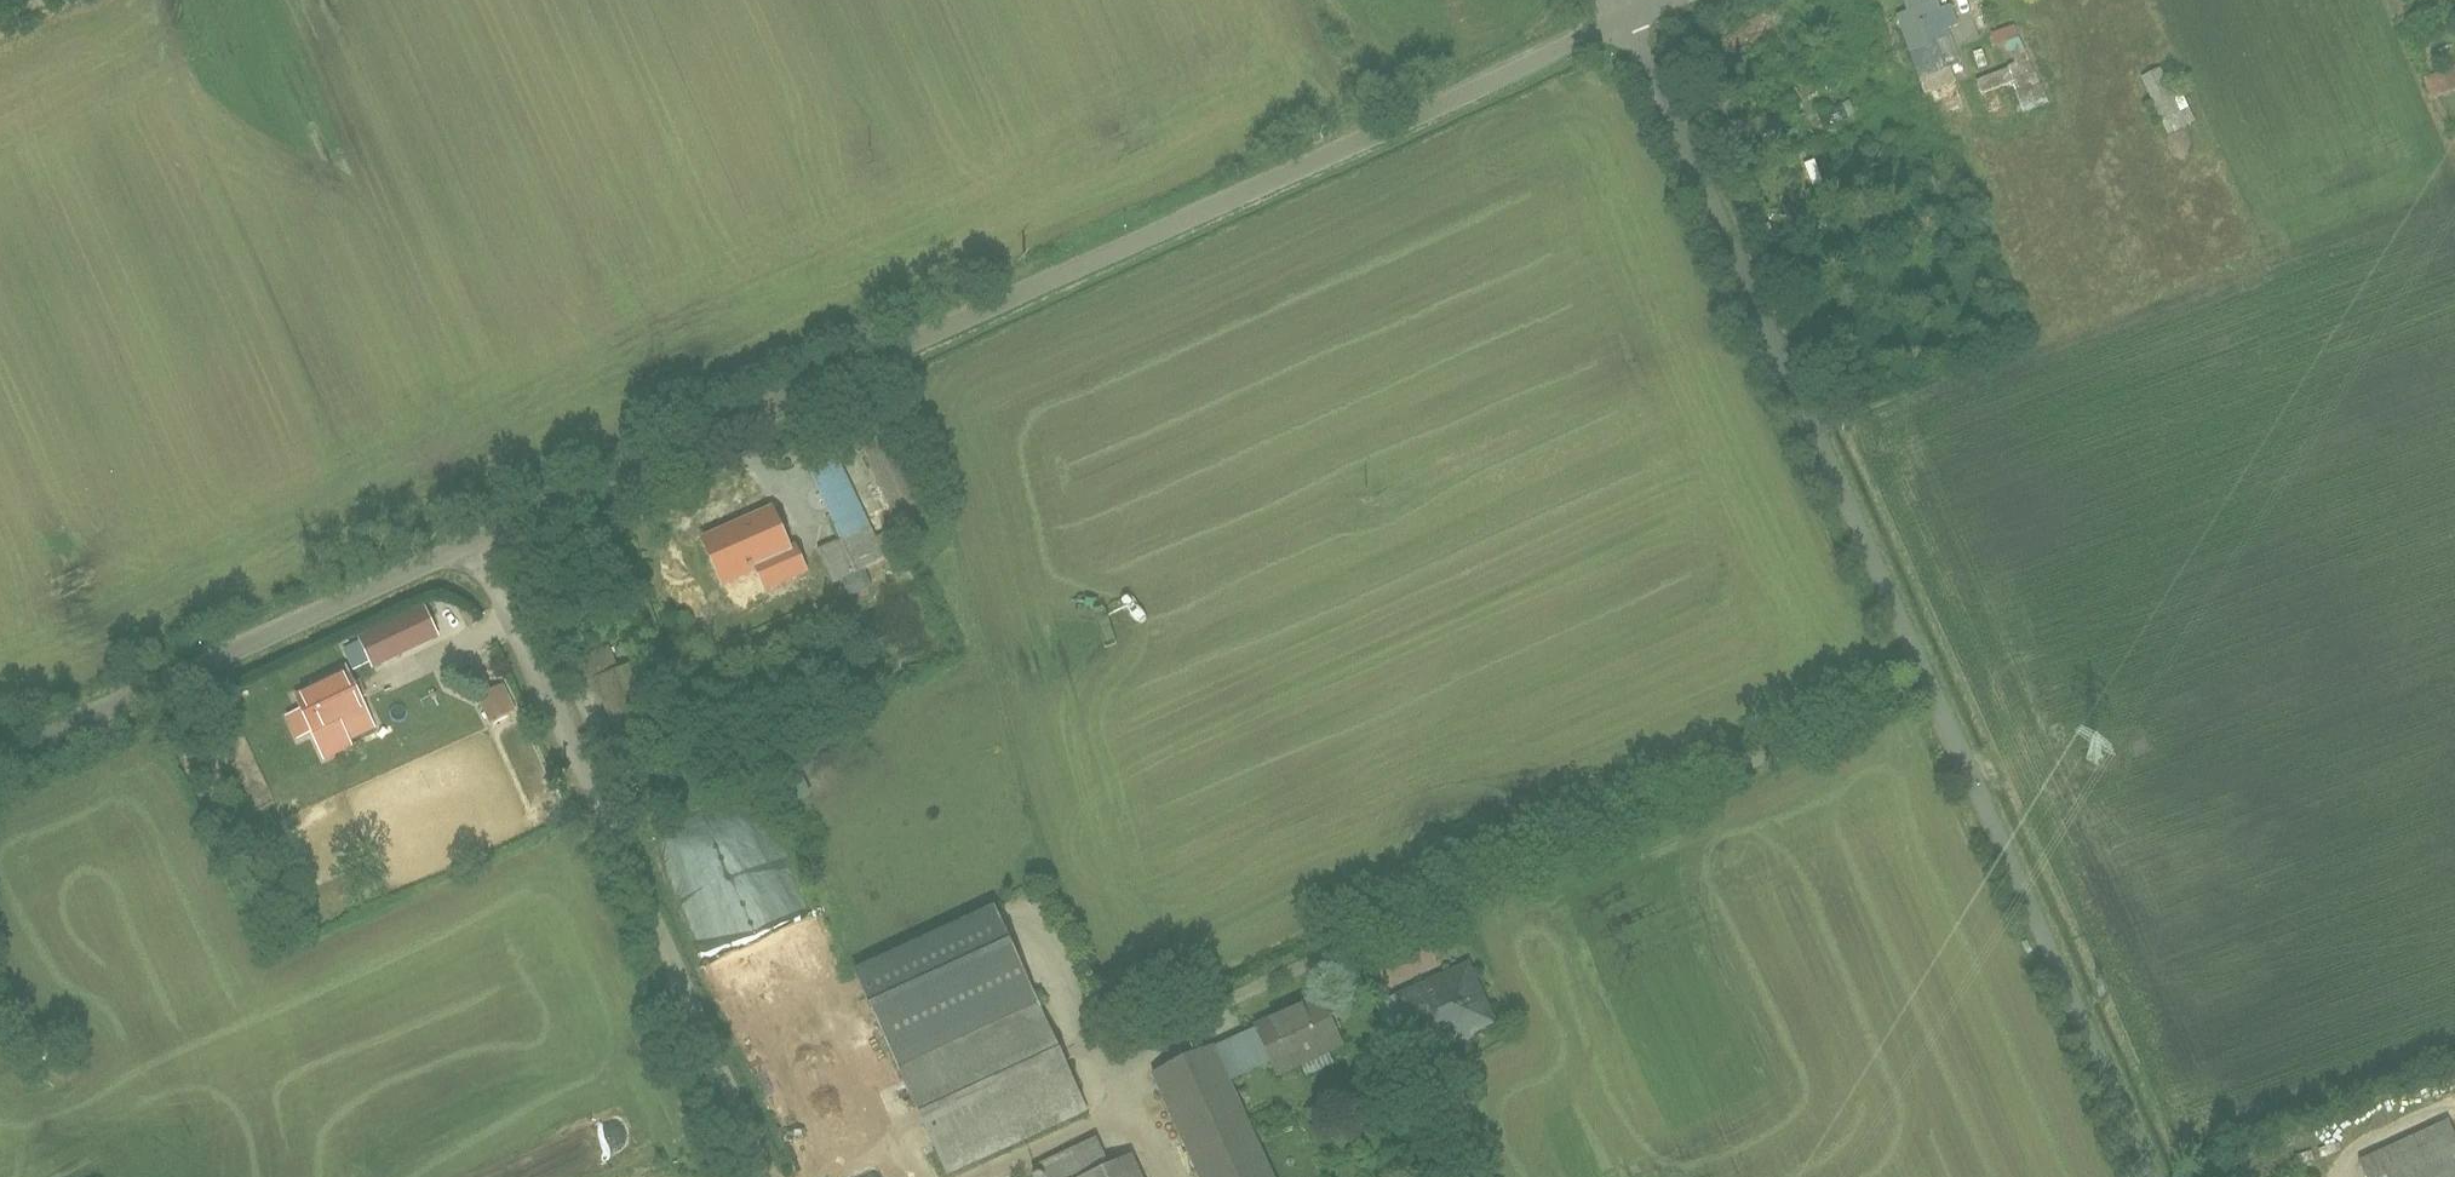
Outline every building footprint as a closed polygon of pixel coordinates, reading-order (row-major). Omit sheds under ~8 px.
[(1916,39),(1947,28),(1961,23),(1954,3),(1939,8),(1936,0),(1906,0),(1902,1),(1916,39)] [(2015,26),(1991,34),(1996,46),(2019,37),(2015,26)] [(1950,65),(1959,62),(1947,28),(1916,39),(1935,92),(1957,84),(1950,65)] [(2166,69),(2146,77),(2167,130),(2188,122),(2166,69)] [(800,454),(833,540),(814,547),(827,583),(841,577),(847,592),(867,584),(860,566),(878,559),(833,442),(800,454)] [(768,497),(695,535),(720,582),(741,570),(757,599),(808,572),(768,497)] [(416,607),(353,636),(369,668),(431,639),(416,607)] [(346,664),(284,694),(291,709),(277,716),(290,742),(307,734),(322,765),(382,736),(346,664)] [(491,717),(513,711),(505,683),(482,690),(491,717)] [(993,905),(852,970),(948,1176),(1088,1112),(993,905)] [(1497,1025),(1469,962),(1394,996),(1423,1059),(1497,1025)] [(1277,1078),(1344,1048),(1318,993),(1252,1023),(1277,1078)] [(1215,1045),(1151,1074),(1198,1176),(1276,1176),(1215,1045)] [(2448,1119),(2358,1161),(2365,1176),(2454,1176),(2454,1134),(2448,1119)] [(1038,1157),(1044,1176),(1064,1176),(1104,1165),(1096,1140),(1038,1157)] [(1131,1155),(1083,1176),(1141,1176),(1131,1155)]
